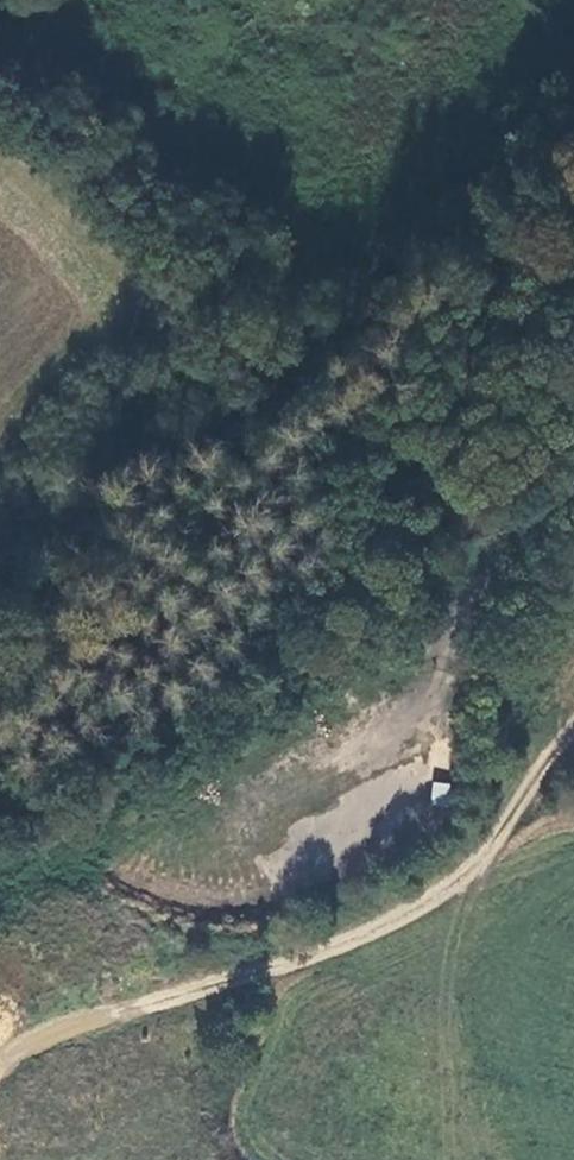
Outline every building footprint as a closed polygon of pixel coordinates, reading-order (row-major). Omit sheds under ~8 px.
[(432,780),(430,803),(447,805),(450,782),(432,780)]
